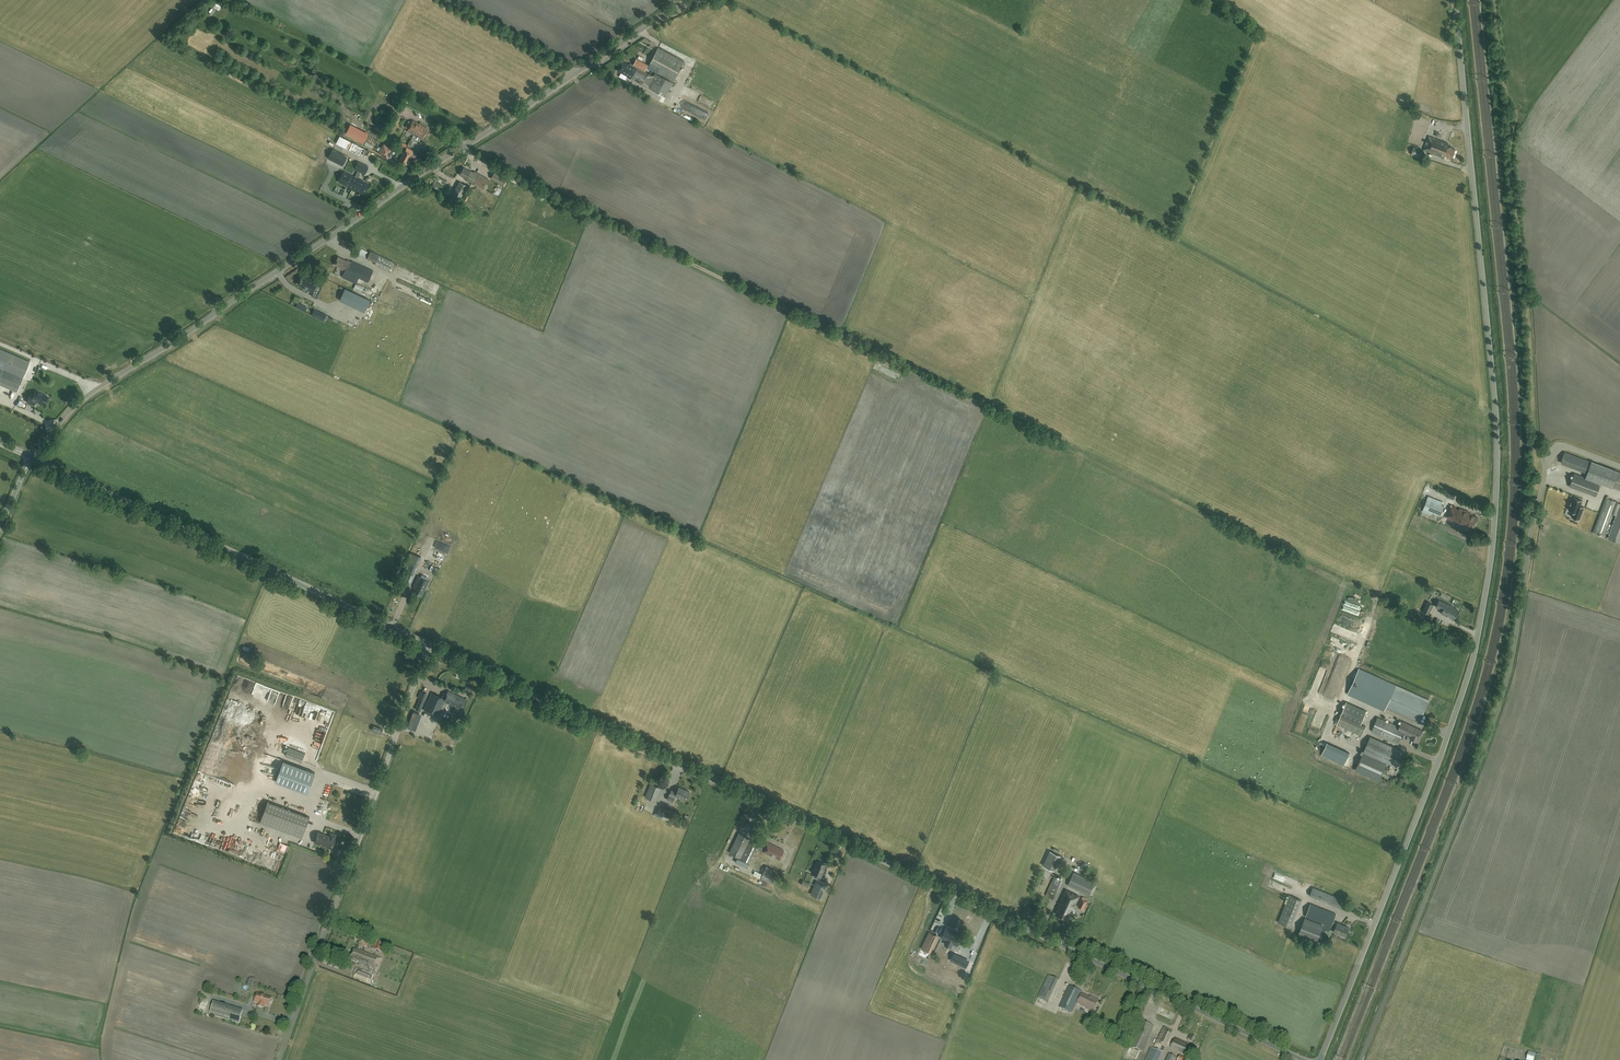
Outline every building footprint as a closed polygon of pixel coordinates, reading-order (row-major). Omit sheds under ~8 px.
[(658,48),(647,69),(656,73),(672,81),(673,82),(683,61),(658,48)] [(644,71),(647,65),(636,59),(633,65),(632,66),(644,72),(644,71)] [(638,82),(640,83),(646,72),(644,71),(644,72),(632,66),(633,65),(630,63),(629,64),(623,61),(618,70),(628,76),(627,77),(635,80),(639,81),(638,82)] [(664,96),(672,81),(656,73),(649,88),(664,96)] [(398,129),(396,128),(394,131),(399,134),(407,119),(403,118),(398,129)] [(414,134),(419,124),(412,120),(407,131),(414,134)] [(419,124),(414,134),(423,139),(428,129),(419,124)] [(369,136),(351,127),(347,134),(365,144),(369,136)] [(1451,158),(1455,148),(1447,146),(1448,143),(1428,136),(1423,150),(1439,156),(1440,154),(1451,158)] [(384,145),(379,153),(388,158),(392,149),(384,145)] [(1420,157),(1422,150),(1413,147),(1411,155),(1420,157)] [(343,164),(347,157),(336,151),(333,158),(343,164)] [(405,151),(399,161),(406,164),(410,157),(410,158),(412,155),(411,154),(405,151)] [(358,161),(354,168),(365,173),(368,167),(358,161)] [(473,184),(479,174),(474,172),(473,173),(463,168),(459,175),(466,178),(465,180),(473,184)] [(344,171),(339,181),(352,188),(357,178),(344,171)] [(503,185),(506,179),(502,177),(494,172),(491,178),(499,183),(503,185)] [(479,174),(473,184),(483,189),(488,179),(479,174)] [(364,194),(369,185),(361,181),(361,180),(357,178),(352,188),(356,190),(364,194)] [(458,202),(467,186),(459,182),(451,197),(458,202)] [(497,195),(501,187),(497,185),(493,193),(497,195)] [(369,253),(358,247),(356,253),(367,258),(375,262),(374,264),(388,271),(393,262),(370,251),(369,253)] [(347,261),(338,257),(334,265),(341,268),(341,270),(344,271),(341,277),(356,284),(353,289),(361,292),(363,286),(356,283),(358,278),(367,282),(373,271),(348,259),(347,261)] [(317,283),(307,278),(306,279),(301,276),(297,284),(302,286),(302,287),(313,293),(317,283)] [(370,303),(346,289),(340,300),(363,314),(370,303)] [(0,349),(0,384),(17,391),(30,362),(0,349)] [(48,396),(35,391),(33,395),(30,394),(27,402),(32,404),(33,402),(35,401),(40,403),(40,402),(45,404),(48,396)] [(1591,462),(1565,452),(1561,462),(1587,472),(1591,462)] [(1587,472),(1586,477),(1600,483),(1612,487),(1618,471),(1619,469),(1592,459),(1591,462),(1587,472)] [(1595,496),(1600,483),(1586,477),(1574,473),(1569,486),(1595,496)] [(1440,516),(1444,506),(1441,505),(1442,502),(1428,496),(1423,509),(1440,516)] [(1573,497),(1572,501),(1571,501),(1569,505),(1570,505),(1568,510),(1573,512),(1571,517),(1579,520),(1584,507),(1580,505),(1582,500),(1573,497)] [(1603,537),(1617,502),(1606,498),(1593,532),(1603,537)] [(1459,510),(1455,508),(1456,506),(1452,505),(1447,518),(1454,521),(1454,522),(1466,527),(1465,527),(1468,528),(1469,525),(1474,527),(1478,517),(1472,515),(1472,514),(1468,513),(1469,511),(1460,507),(1459,510)] [(1608,538),(1619,543),(1619,506),(1608,538)] [(409,585),(415,572),(406,568),(400,581),(409,585)] [(425,591),(429,581),(418,576),(413,587),(415,588),(413,593),(422,597),(424,590),(425,591)] [(1454,617),(1458,609),(1450,606),(1450,605),(1439,600),(1436,607),(1443,610),(1441,613),(1450,617),(1451,615),(1454,617)] [(1429,614),(1433,605),(1427,602),(1422,611),(1429,614)] [(1359,668),(1353,682),(1347,694),(1384,710),(1385,708),(1419,723),(1429,699),(1359,668)] [(420,711),(426,694),(420,691),(418,698),(419,698),(415,709),(420,711)] [(466,700),(448,691),(445,698),(442,697),(442,698),(432,694),(424,710),(437,716),(443,702),(455,707),(452,712),(461,717),(464,710),(462,709),(466,700)] [(1346,702),(1340,715),(1360,724),(1366,710),(1346,702)] [(416,731),(422,714),(413,711),(407,727),(409,728),(415,730),(416,731)] [(1340,715),(1336,724),(1361,735),(1365,726),(1360,724),(1340,715)] [(1399,727),(1377,717),(1371,731),(1398,743),(1402,733),(1410,736),(1409,738),(1417,742),(1422,730),(1401,721),(1399,727)] [(420,729),(420,732),(424,733),(423,738),(430,740),(431,731),(420,729)] [(1403,751),(1370,736),(1355,770),(1379,781),(1387,763),(1396,767),(1403,751)] [(269,753),(254,751),(253,757),(267,760),(269,753)] [(283,761),(276,781),(307,793),(315,772),(283,761)] [(199,788),(203,790),(205,782),(200,780),(200,781),(194,780),(192,786),(196,787),(195,791),(189,789),(189,791),(197,794),(199,788)] [(656,801),(661,788),(651,784),(645,797),(656,801)] [(685,800),(689,791),(678,787),(676,792),(671,790),(667,799),(672,802),(675,795),(685,800)] [(230,803),(232,798),(226,796),(223,805),(228,807),(230,803)] [(301,837),(309,817),(267,802),(260,822),(301,837)] [(669,812),(659,808),(657,813),(656,812),(654,815),(655,816),(660,818),(662,815),(667,817),(669,812)] [(240,819),(242,815),(231,810),(228,818),(231,820),(233,816),(240,819)] [(331,848),(335,839),(317,832),(313,842),(319,844),(319,843),(331,848)] [(764,849),(760,847),(761,844),(744,835),(739,832),(729,853),(751,863),(758,849),(779,859),(784,850),(768,842),(764,849)] [(1061,854),(1050,850),(1043,865),(1054,870),(1061,854)] [(821,877),(823,872),(822,872),(825,864),(817,861),(812,873),(814,874),(812,877),(817,879),(811,894),(822,898),(828,883),(819,879),(820,876),(821,877)] [(772,884),(776,875),(778,871),(766,866),(761,878),(772,884)] [(1089,895),(1095,882),(1074,872),(1068,885),(1089,895)] [(1054,875),(1045,895),(1053,899),(1062,878),(1054,875)] [(1344,908),(1347,901),(1312,888),(1309,895),(1327,902),(1344,908)] [(1061,917),(1072,893),(1065,889),(1060,899),(1061,899),(1057,907),(1058,908),(1055,914),(1061,917)] [(1072,893),(1061,917),(1067,920),(1070,913),(1071,914),(1079,896),(1072,893)] [(1301,900),(1289,895),(1278,922),(1290,927),(1301,900)] [(1084,900),(1084,899),(1082,898),(1077,907),(1082,909),(1082,907),(1084,908),(1086,902),(1084,900)] [(1316,942),(1319,935),(1324,923),(1335,927),(1333,931),(1341,934),(1345,935),(1349,927),(1333,921),(1336,914),(1310,904),(1305,917),(1322,923),(1322,924),(1304,918),(1298,935),(1316,942)] [(941,938),(957,945),(962,935),(957,933),(958,932),(954,931),(946,928),(941,938)] [(933,934),(929,932),(921,949),(930,953),(936,940),(931,938),(933,934)] [(388,945),(378,941),(377,944),(374,943),(372,949),(383,953),(385,947),(386,948),(389,949),(390,946),(388,945)] [(359,951),(354,949),(350,960),(355,961),(359,962),(358,963),(370,967),(371,966),(374,967),(373,969),(377,970),(381,959),(359,951)] [(963,957),(954,953),(950,960),(959,965),(963,957)] [(352,971),(350,977),(368,983),(369,979),(368,979),(370,975),(354,969),(353,972),(352,971)] [(1049,1002),(1059,981),(1048,976),(1038,997),(1049,1002)] [(1089,998),(1081,993),(1081,992),(1069,986),(1059,1007),(1072,1013),(1076,1005),(1085,1009),(1085,1010),(1092,1014),(1098,1000),(1093,997),(1092,998),(1090,997),(1089,998)] [(270,1004),(270,1003),(271,1003),(272,1000),(271,1000),(271,999),(257,994),(254,1003),(258,1004),(257,1007),(264,1009),(265,1006),(268,1007),(269,1004),(270,1004)] [(239,1024),(243,1011),(214,1002),(210,1015),(239,1024)] [(1134,1020),(1136,1015),(1135,1014),(1139,1006),(1134,1003),(1128,1017),(1134,1020)] [(1143,1052),(1153,1027),(1140,1022),(1130,1047),(1143,1052)] [(1163,1051),(1172,1031),(1164,1027),(1154,1047),(1163,1051)] [(1191,1058),(1195,1049),(1186,1044),(1187,1044),(1175,1038),(1170,1048),(1191,1058)] [(1147,1059),(1157,1059),(1160,1053),(1148,1049),(1146,1057),(1147,1058),(1147,1059)] [(1540,1054),(1529,1051),(1526,1059),(1538,1059),(1540,1054)]
